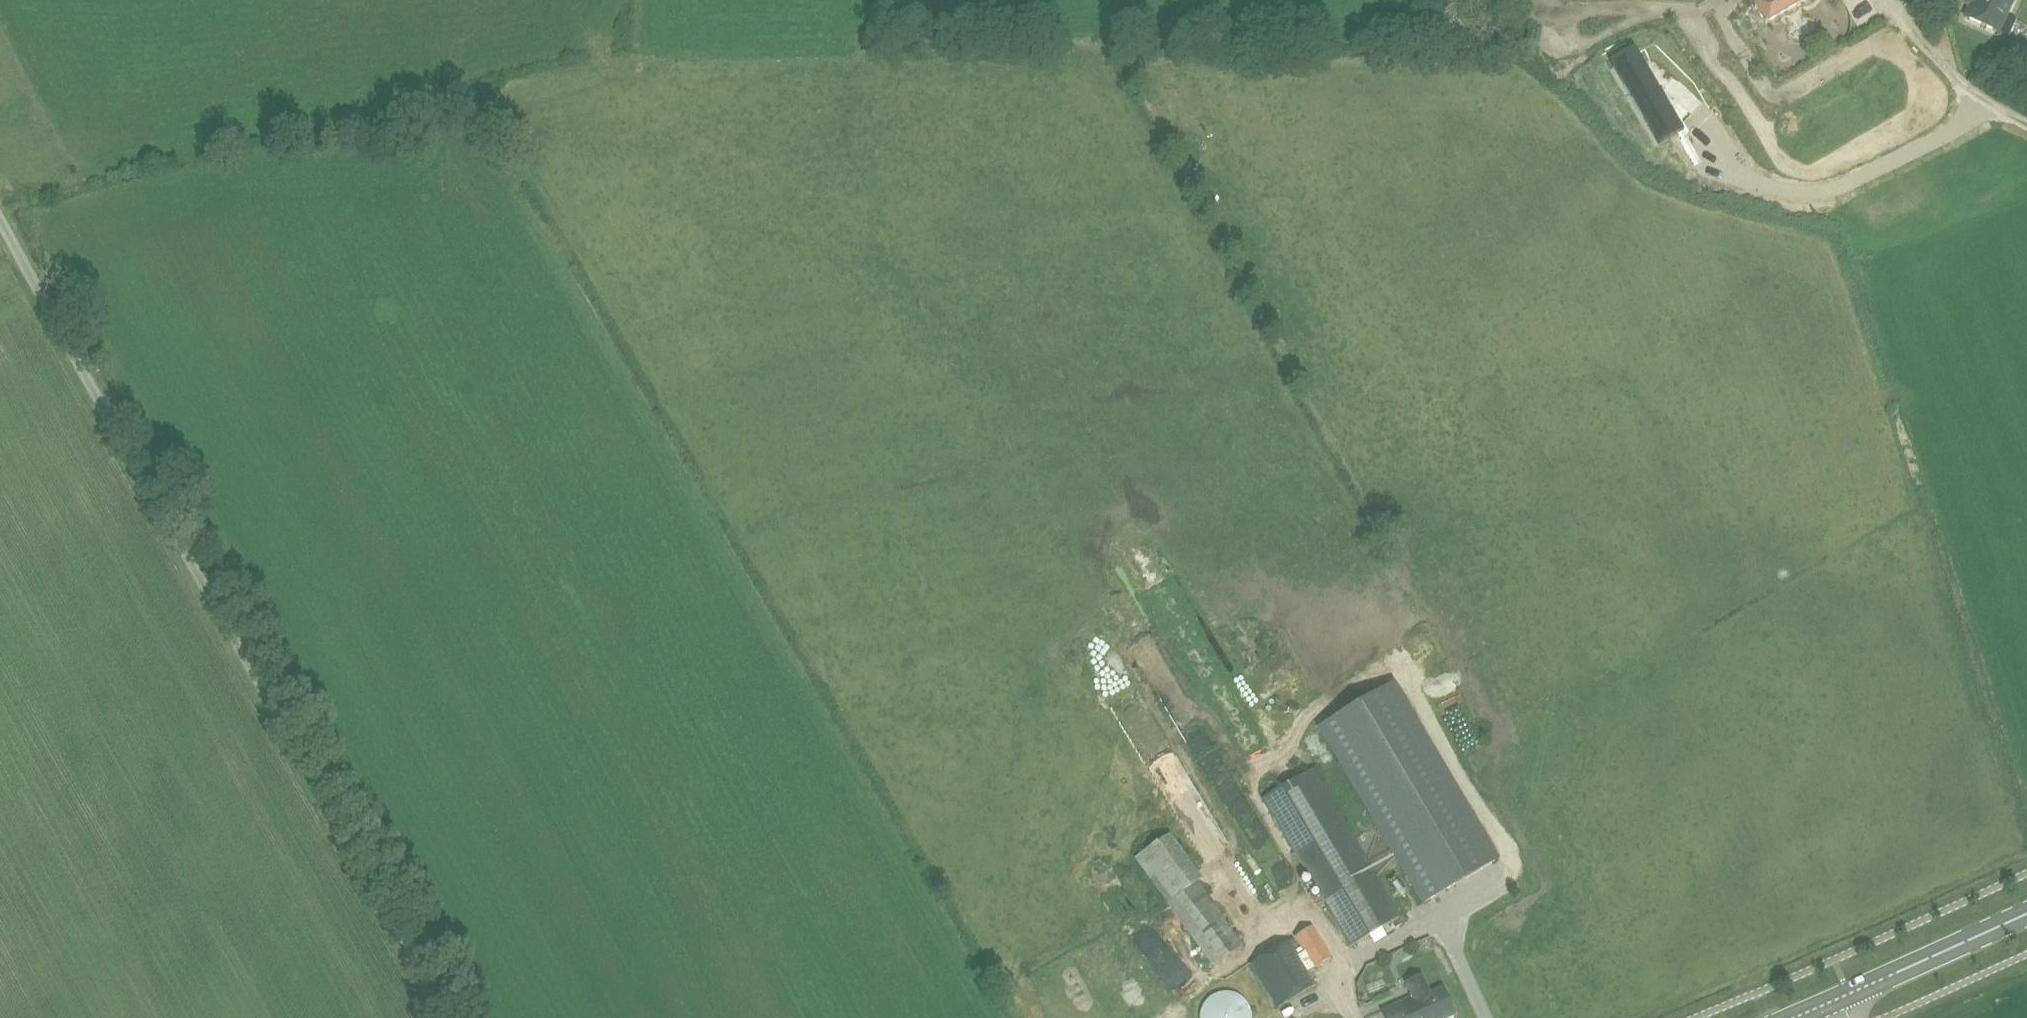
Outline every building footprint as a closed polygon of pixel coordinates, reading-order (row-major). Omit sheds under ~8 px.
[(1755,2),(1766,21),(1801,0),(1758,0),(1755,2)] [(2014,0),(1961,0),(1970,5),(1965,15),(1998,32),(2014,0)] [(1611,61),(1609,62),(1658,145),(1660,144),(1657,140),(1679,127),(1682,131),(1684,130),(1635,47),(1633,48),(1636,52),(1614,65),(1611,61)] [(1499,860),(1394,682),(1341,714),(1317,728),(1421,906),(1499,860)] [(1398,918),(1310,771),(1263,800),(1352,946),(1398,918)] [(1242,948),(1198,884),(1205,879),(1173,833),(1138,857),(1214,967),(1242,948)] [(1307,973),(1330,958),(1311,928),(1296,938),(1305,953),(1298,957),(1288,942),(1251,966),(1278,1009),(1316,986),(1307,973)] [(1405,984),(1411,998),(1381,1012),(1384,1017),(1451,1017),(1455,1016),(1442,988),(1430,994),(1422,977),(1405,984)] [(1228,997),(1224,996),(1220,995),(1216,995),(1212,996),(1208,998),(1204,1001),(1201,1004),(1199,1007),(1197,1011),(1196,1016),(1196,1017),(1243,1017),(1242,1013),(1240,1008),(1238,1005),(1236,1002),(1232,999),(1228,997)]
